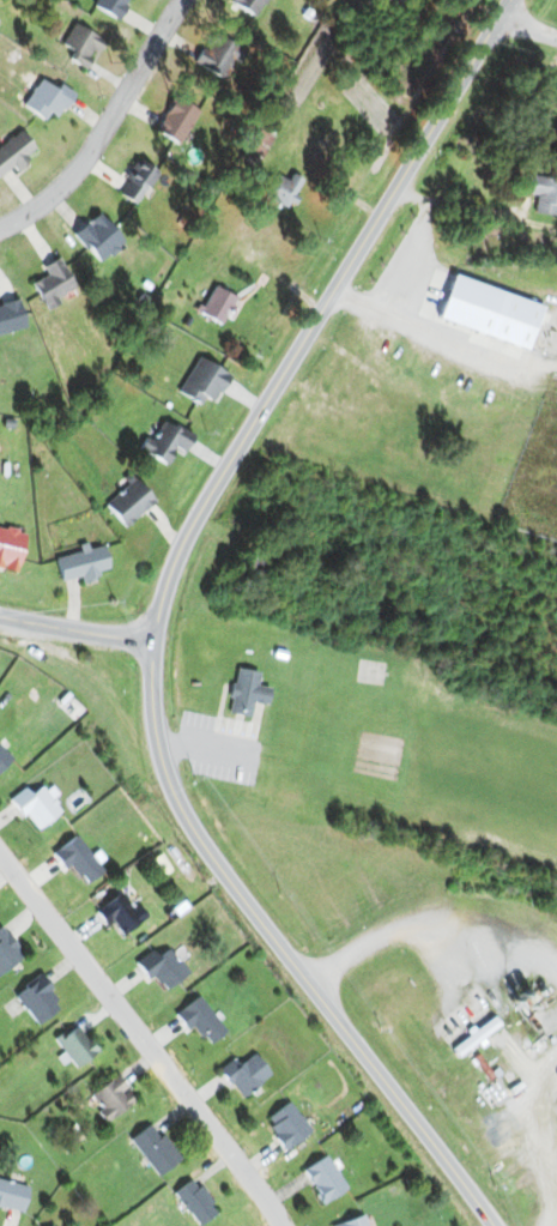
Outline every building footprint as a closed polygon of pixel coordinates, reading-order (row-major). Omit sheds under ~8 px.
[(116,20),(126,0),(96,0),(92,7),(116,20)] [(252,17),(264,0),(230,0),(252,17)] [(21,165),(16,156),(0,164),(0,176),(21,165)] [(534,213),(556,214),(556,174),(526,172),(524,193),(535,194),(534,213)] [(99,264),(124,242),(98,211),(72,232),(99,264)] [(46,275),(32,281),(45,310),(60,304),(57,296),(73,289),(60,256),(41,264),(46,275)] [(437,320),(527,349),(541,304),(451,276),(437,320)] [(237,295),(213,284),(200,313),(223,324),(237,295)] [(25,327),(17,297),(0,301),(0,334),(25,327)] [(177,391),(206,408),(228,372),(199,355),(177,391)] [(183,451),(192,436),(163,419),(159,426),(153,423),(138,448),(165,464),(176,447),(183,451)] [(155,500),(134,477),(104,504),(125,527),(155,500)] [(17,571),(24,532),(0,527),(0,568),(17,571)] [(109,571),(103,545),(88,549),(86,542),(75,545),(77,551),(55,557),(61,581),(80,576),(81,578),(109,571)] [(229,712),(251,716),(253,702),(268,704),(270,687),(257,685),(259,670),(237,667),(234,684),(224,683),(222,696),(231,697),(229,712)] [(31,796),(24,787),(10,797),(35,830),(60,811),(52,800),(59,795),(49,782),(31,796)] [(86,884),(103,870),(75,834),(51,853),(65,871),(72,865),(86,884)] [(112,921),(122,935),(147,916),(139,905),(133,909),(121,891),(95,910),(106,925),(112,921)] [(24,954),(0,925),(0,974),(24,954)] [(156,956),(153,950),(135,960),(147,982),(156,977),(163,989),(186,975),(170,948),(156,956)] [(38,1024),(61,1005),(38,976),(14,996),(38,1024)] [(224,1033),(200,995),(174,1012),(188,1033),(197,1027),(207,1043),(224,1033)] [(460,1057),(496,1024),(489,1017),(453,1050),(460,1057)] [(75,1067),(97,1051),(76,1024),(55,1040),(75,1067)] [(218,1070),(241,1098),(270,1074),(253,1053),(239,1065),(233,1058),(218,1070)] [(106,1123),(135,1099),(115,1074),(90,1094),(101,1108),(97,1112),(106,1123)] [(265,1117),(284,1148),(310,1132),(291,1101),(265,1117)] [(129,1139),(158,1175),(180,1158),(151,1122),(129,1139)] [(321,1202),(345,1190),(328,1155),(303,1167),(321,1202)] [(0,1179),(0,1207),(23,1211),(28,1185),(0,1179)] [(198,1225),(217,1212),(199,1185),(195,1188),(189,1180),(174,1191),(198,1225)] [(331,1225),(367,1225),(363,1214),(331,1225)]
